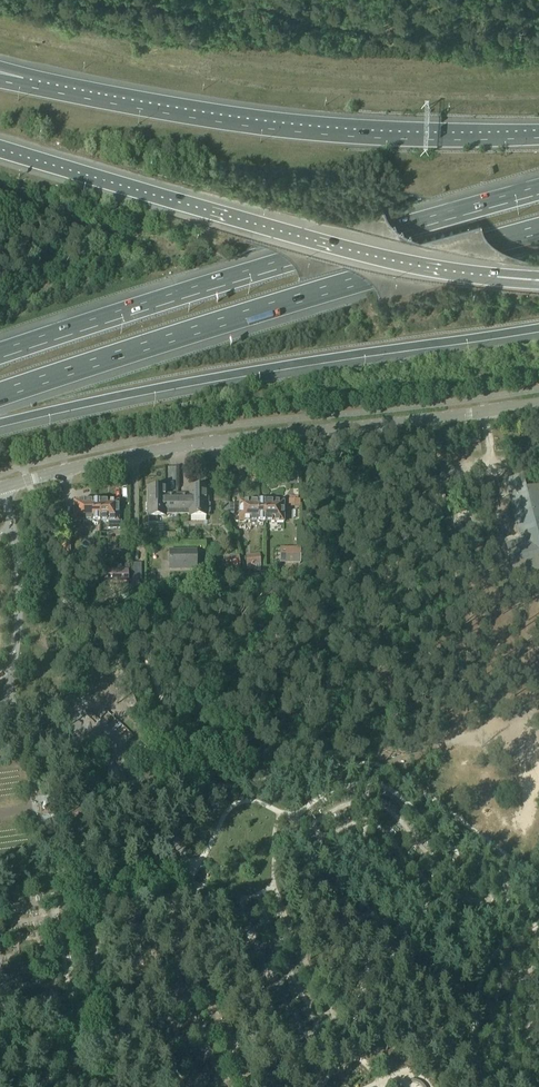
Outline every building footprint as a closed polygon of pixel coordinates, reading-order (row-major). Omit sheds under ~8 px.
[(523,477),(506,481),(520,535),(525,534),(527,541),(507,546),(515,578),(538,572),(538,487),(527,490),(523,477)] [(207,506),(207,488),(189,489),(189,498),(184,498),(184,497),(177,497),(177,516),(189,516),(189,518),(207,518),(207,514),(209,514),(209,506),(207,506)] [(147,515),(147,518),(166,518),(166,516),(177,516),(177,497),(170,497),(170,498),(166,498),(165,489),(147,489),(147,506),(145,506),(145,515),(147,515)] [(289,497),(289,507),(300,507),(300,497),(289,497)] [(94,499),(91,503),(92,513),(98,512),(99,512),(100,524),(108,524),(108,530),(121,530),(121,523),(118,523),(118,503),(100,503),(97,500),(94,499)] [(264,524),(283,524),(283,503),(265,503),(265,502),(263,500),(260,500),(258,502),(258,503),(258,513),(264,513),(264,524)] [(73,503),(73,523),(93,523),(93,524),(95,526),(98,526),(99,524),(100,524),(99,512),(98,512),(92,513),(91,503),(73,503)] [(239,523),(258,524),(258,525),(260,527),(262,527),(264,525),(264,524),(264,513),(258,513),(258,503),(239,503),(239,523)] [(300,549),(280,550),(280,563),(300,564),(300,549)] [(170,552),(170,570),(196,570),(196,552),(170,552)] [(259,556),(245,557),(246,568),(260,567),(259,556)] [(226,570),(240,568),(239,557),(225,559),(226,570)] [(141,565),(132,565),(132,581),(141,581),(141,565)] [(128,573),(101,573),(101,585),(115,585),(128,585),(128,573)] [(65,589),(82,589),(82,578),(79,578),(79,577),(69,577),(69,579),(65,579),(65,589)]
